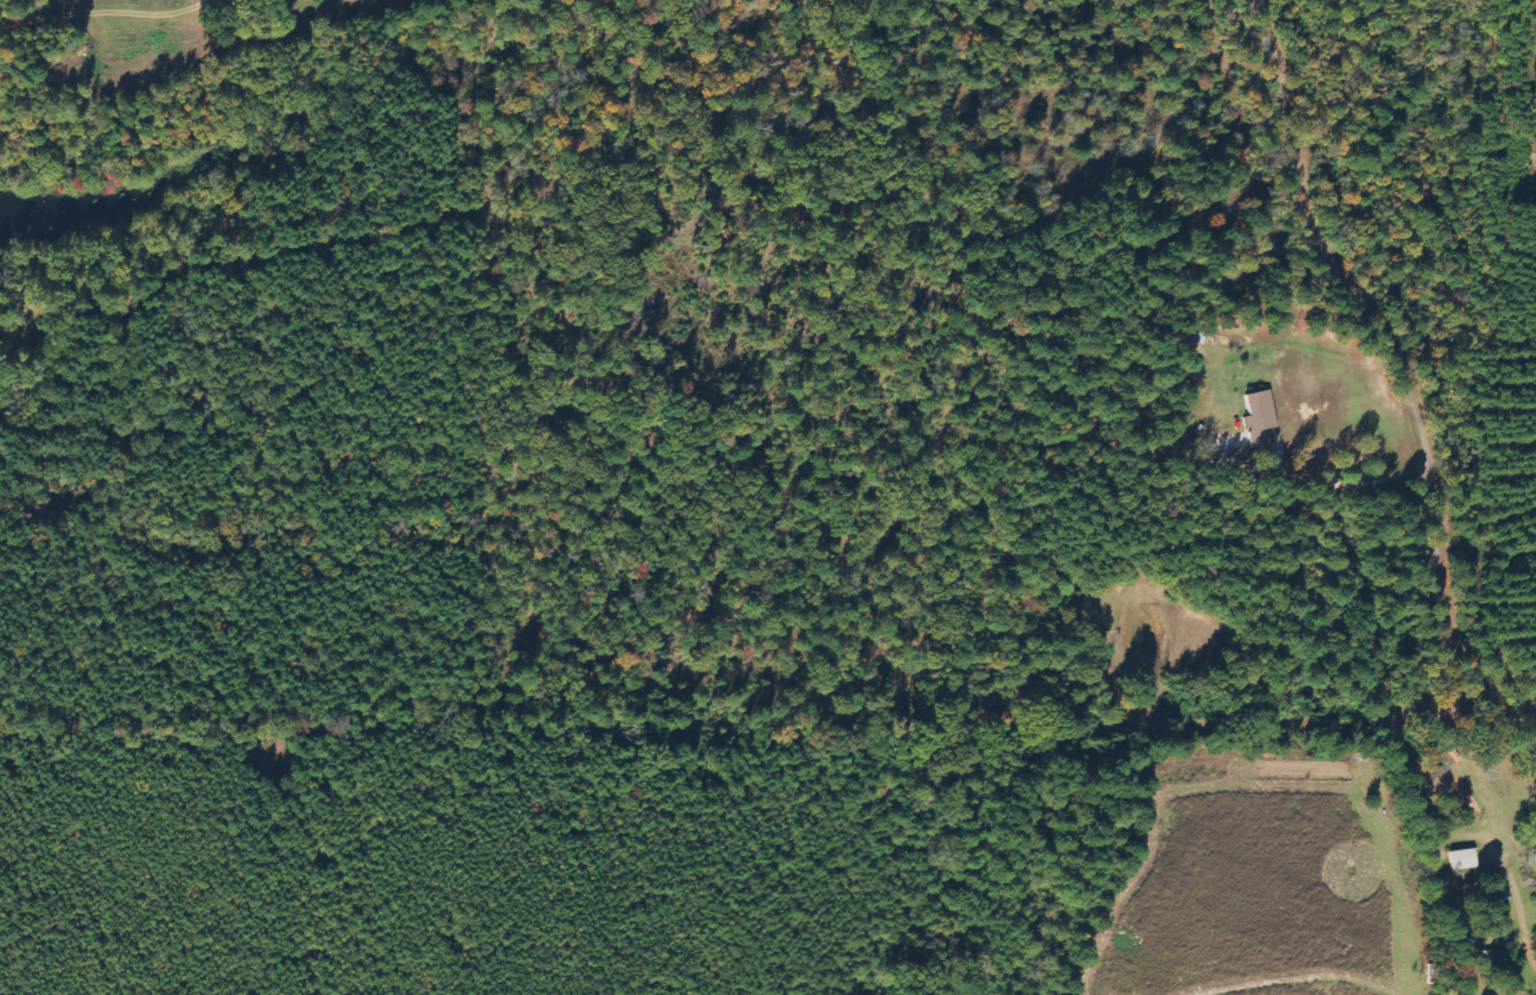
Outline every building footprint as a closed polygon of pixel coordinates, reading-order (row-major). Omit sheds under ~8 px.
[(1243,395),(1248,416),(1243,417),(1247,434),(1275,427),(1267,390),(1243,395)] [(1449,852),(1452,871),(1476,867),(1473,849),(1449,852)]
